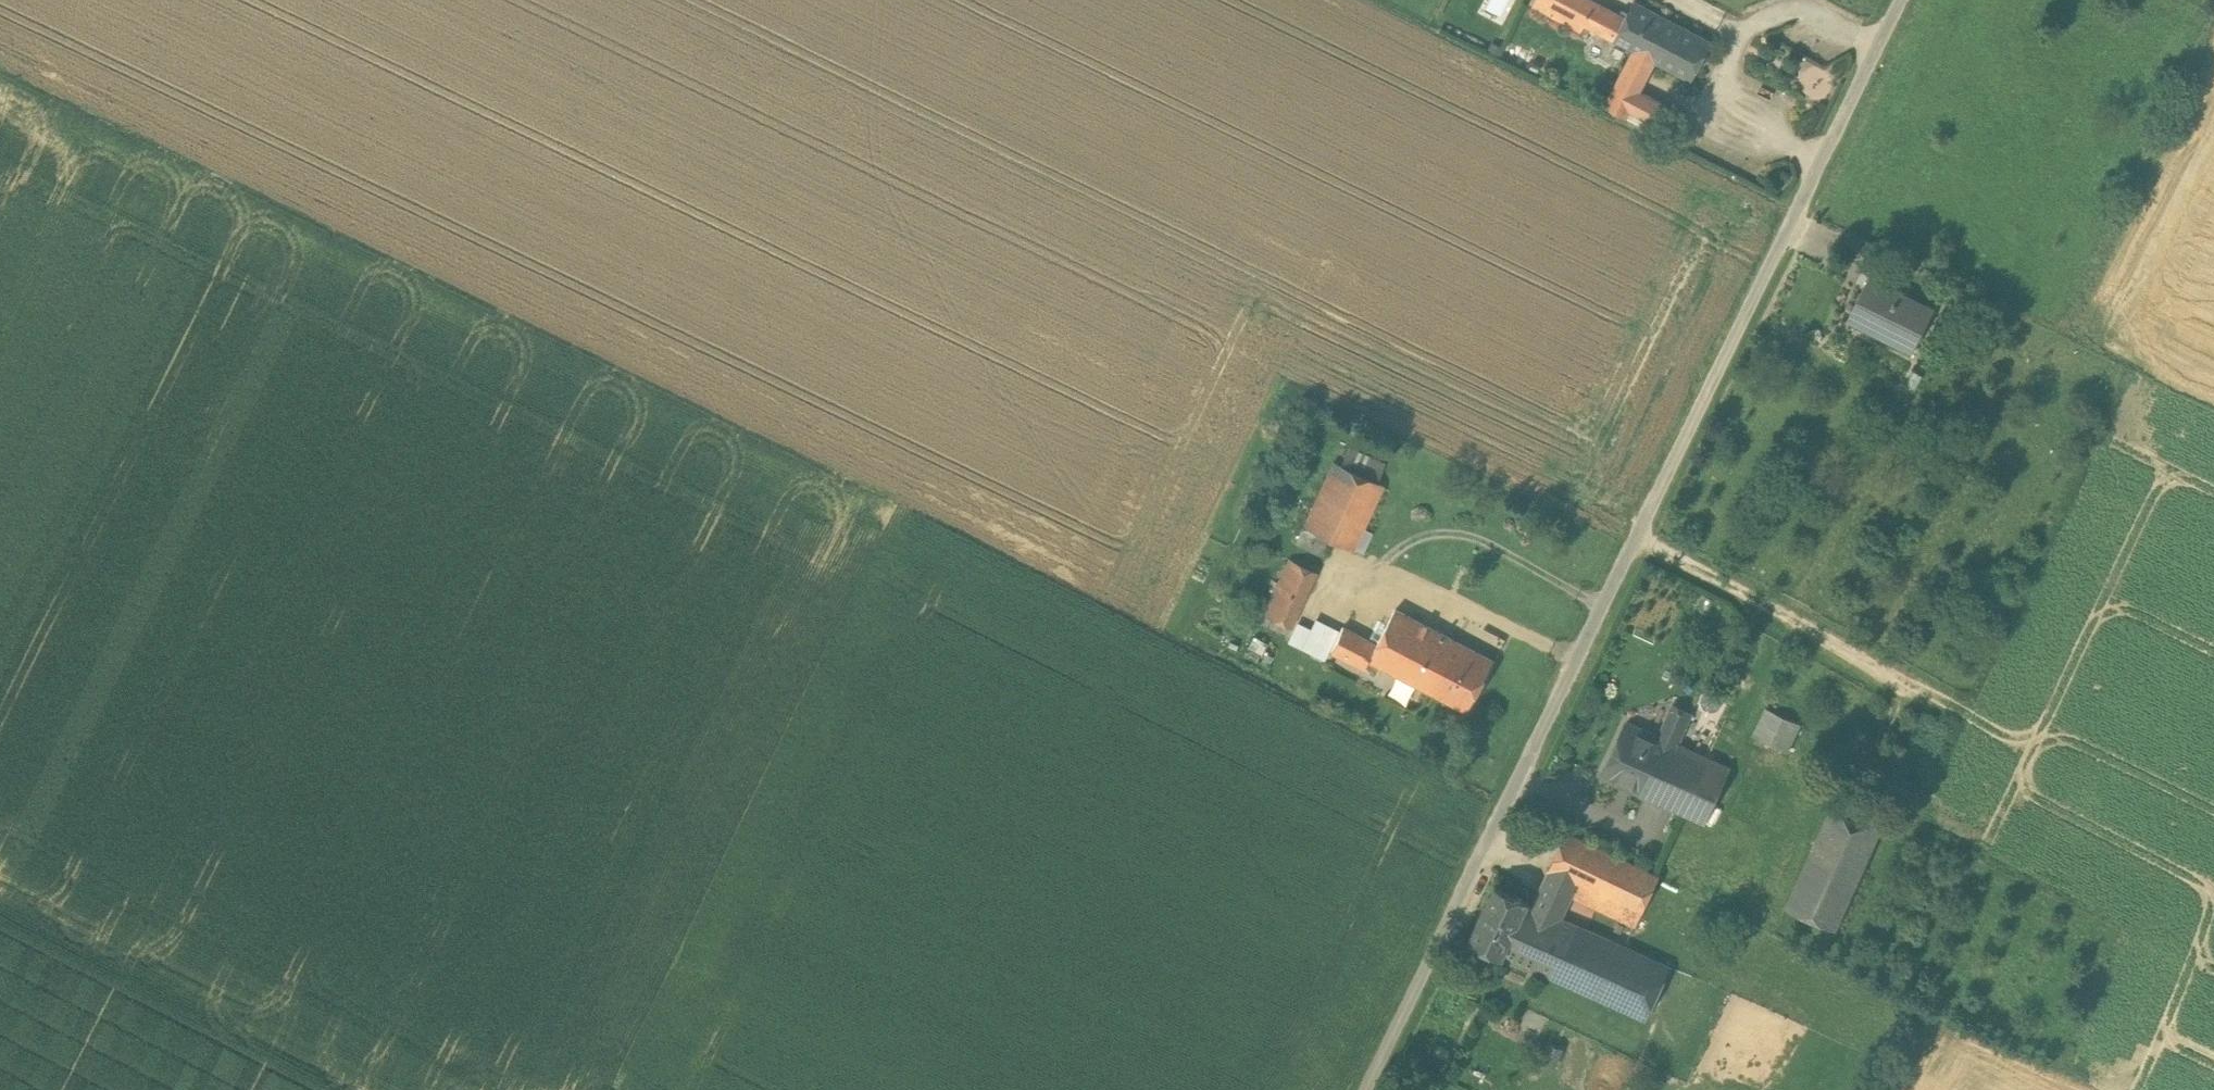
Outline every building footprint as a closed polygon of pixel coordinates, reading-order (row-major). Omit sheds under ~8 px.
[(1593,0),(1537,0),(1534,6),(1582,31),(1586,24),(1614,39),(1626,17),(1593,0)] [(1712,41),(1635,0),(1626,17),(1614,39),(1635,50),(1656,61),(1692,80),(1712,41)] [(1635,50),(1606,105),(1627,117),(1630,110),(1658,124),(1668,104),(1640,90),(1656,61),(1635,50)] [(1903,292),(1870,275),(1848,320),(1912,352),(1928,320),(1897,304),(1903,292)] [(1935,307),(1903,292),(1897,304),(1928,320),(1935,307)] [(1914,370),(1906,383),(1916,389),(1924,376),(1914,370)] [(1385,463),(1349,446),(1340,466),(1376,482),(1385,463)] [(1333,462),(1303,527),(1328,538),(1354,550),(1364,529),(1384,486),(1376,482),(1340,466),(1333,462)] [(1328,538),(1304,527),(1296,543),(1321,555),(1328,538)] [(1364,529),(1354,550),(1363,554),(1372,533),(1364,529)] [(1288,558),(1262,613),(1263,614),(1290,627),(1292,628),(1318,573),(1288,558)] [(1717,600),(1705,594),(1698,607),(1710,613),(1717,600)] [(1494,659),(1398,609),(1379,645),(1370,661),(1466,711),(1494,659)] [(1290,627),(1263,614),(1259,622),(1287,635),(1290,627)] [(1310,631),(1301,650),(1323,660),(1337,631),(1315,621),(1310,631)] [(1301,650),(1310,631),(1296,624),(1287,644),(1301,650)] [(1379,645),(1343,627),(1330,652),(1365,671),(1370,661),(1379,645)] [(1253,634),(1247,646),(1261,653),(1266,640),(1253,634)] [(1802,725),(1766,708),(1753,734),(1789,751),(1802,725)] [(1690,718),(1672,709),(1661,733),(1678,742),(1690,718)] [(1661,733),(1633,720),(1606,774),(1652,796),(1678,742),(1661,733)] [(1704,754),(1678,742),(1652,796),(1677,809),(1694,775),(1704,754)] [(1732,768),(1704,754),(1694,775),(1722,788),(1732,768)] [(1722,788),(1694,775),(1677,809),(1705,822),(1722,788)] [(1834,807),(1785,906),(1836,931),(1884,831),(1834,807)] [(1660,875),(1568,831),(1550,867),(1569,877),(1601,892),(1594,907),(1634,927),(1660,875)] [(1550,867),(1532,904),(1551,913),(1562,892),(1569,877),(1550,867)] [(1601,892),(1569,877),(1562,892),(1594,907),(1601,892)] [(1532,904),(1496,886),(1471,938),(1507,956),(1532,904)] [(1532,904),(1507,956),(1526,965),(1551,913),(1532,904)] [(1669,970),(1551,913),(1526,965),(1644,1022),(1669,970)] [(1557,1065),(1564,1048),(1548,1041),(1540,1059),(1557,1065)]
